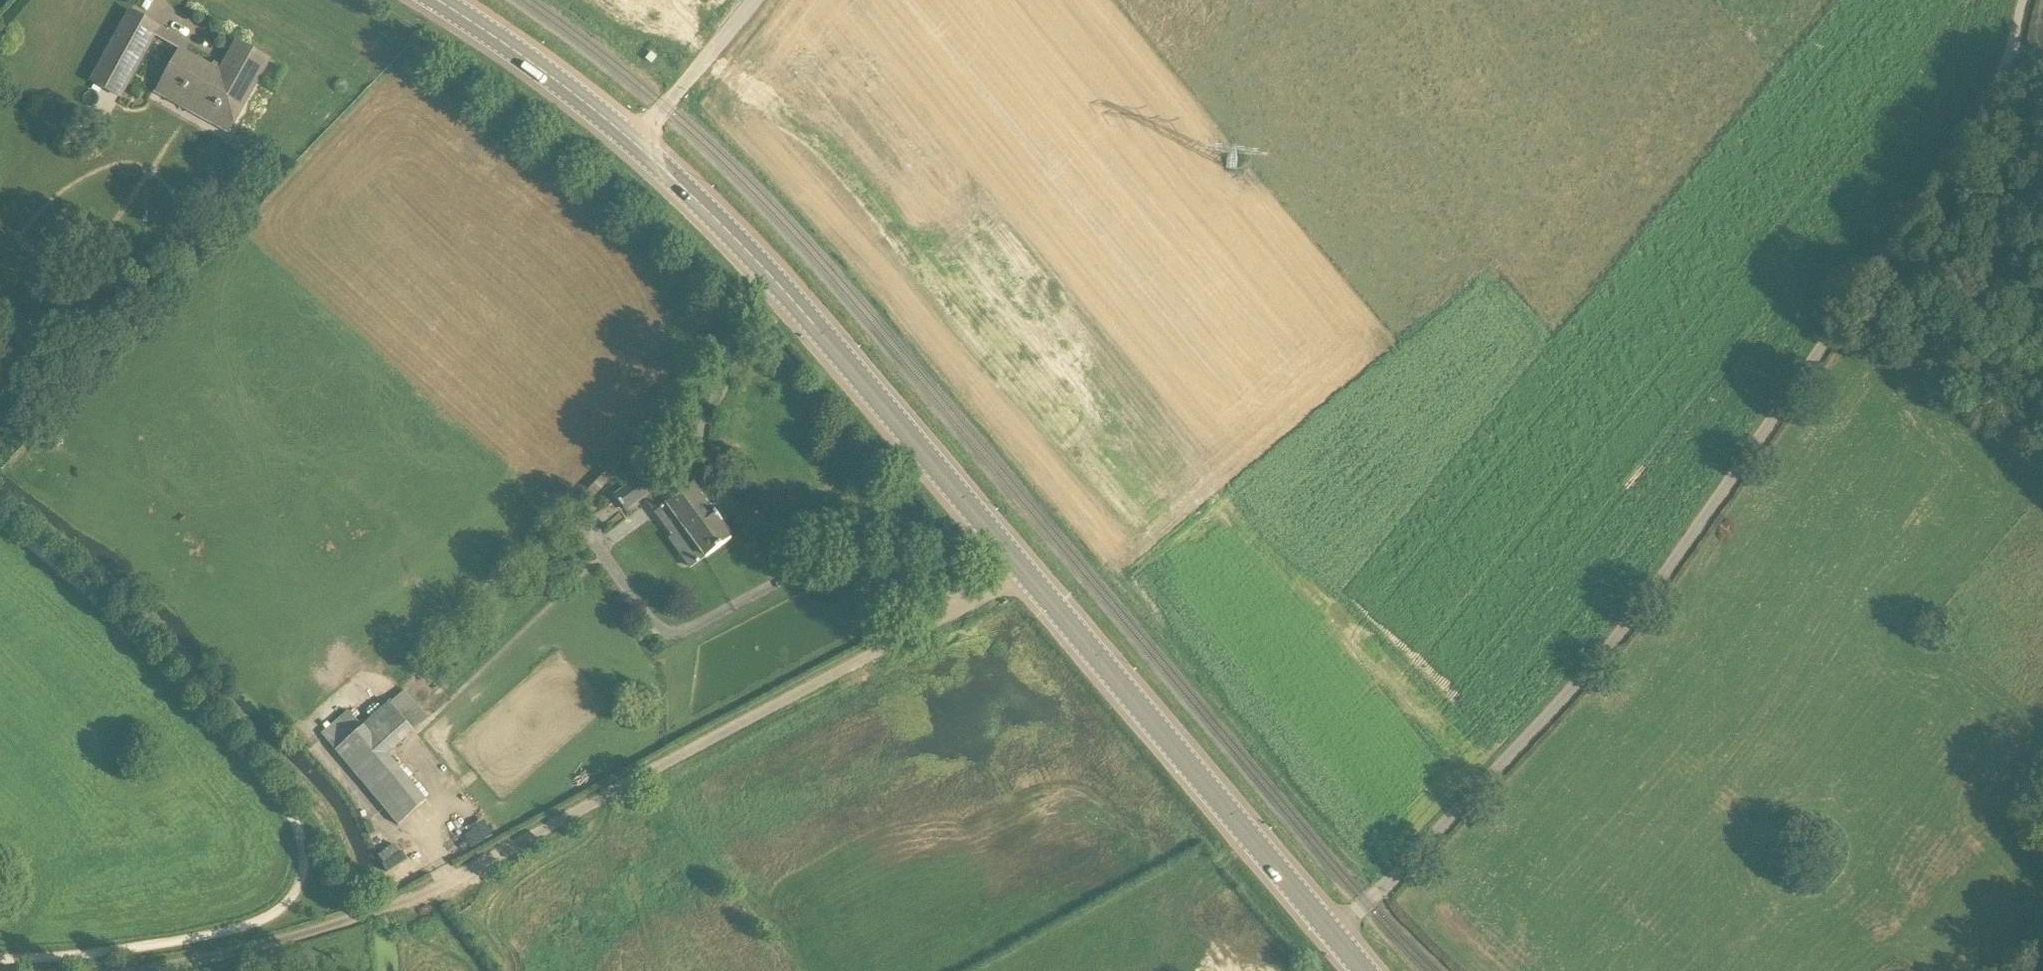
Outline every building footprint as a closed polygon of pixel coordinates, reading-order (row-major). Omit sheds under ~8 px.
[(122,97),(141,62),(154,39),(160,28),(130,12),(93,81),(122,97)] [(220,72),(180,50),(168,74),(163,82),(236,122),(270,61),(236,43),(220,72)] [(191,245),(187,242),(179,243),(176,246),(176,251),(179,254),(188,254),(191,251),(191,245)] [(626,512),(665,484),(667,482),(656,467),(614,497),(626,512)] [(684,531),(705,557),(706,558),(732,540),(721,524),(726,520),(715,506),(710,509),(693,486),(679,496),(655,514),(673,538),(684,531)] [(349,711),(322,734),(398,826),(427,801),(388,755),(414,731),(388,703),(362,726),(349,711)] [(463,836),(469,847),(489,836),(481,820),(469,827),(471,832),(463,836)]
